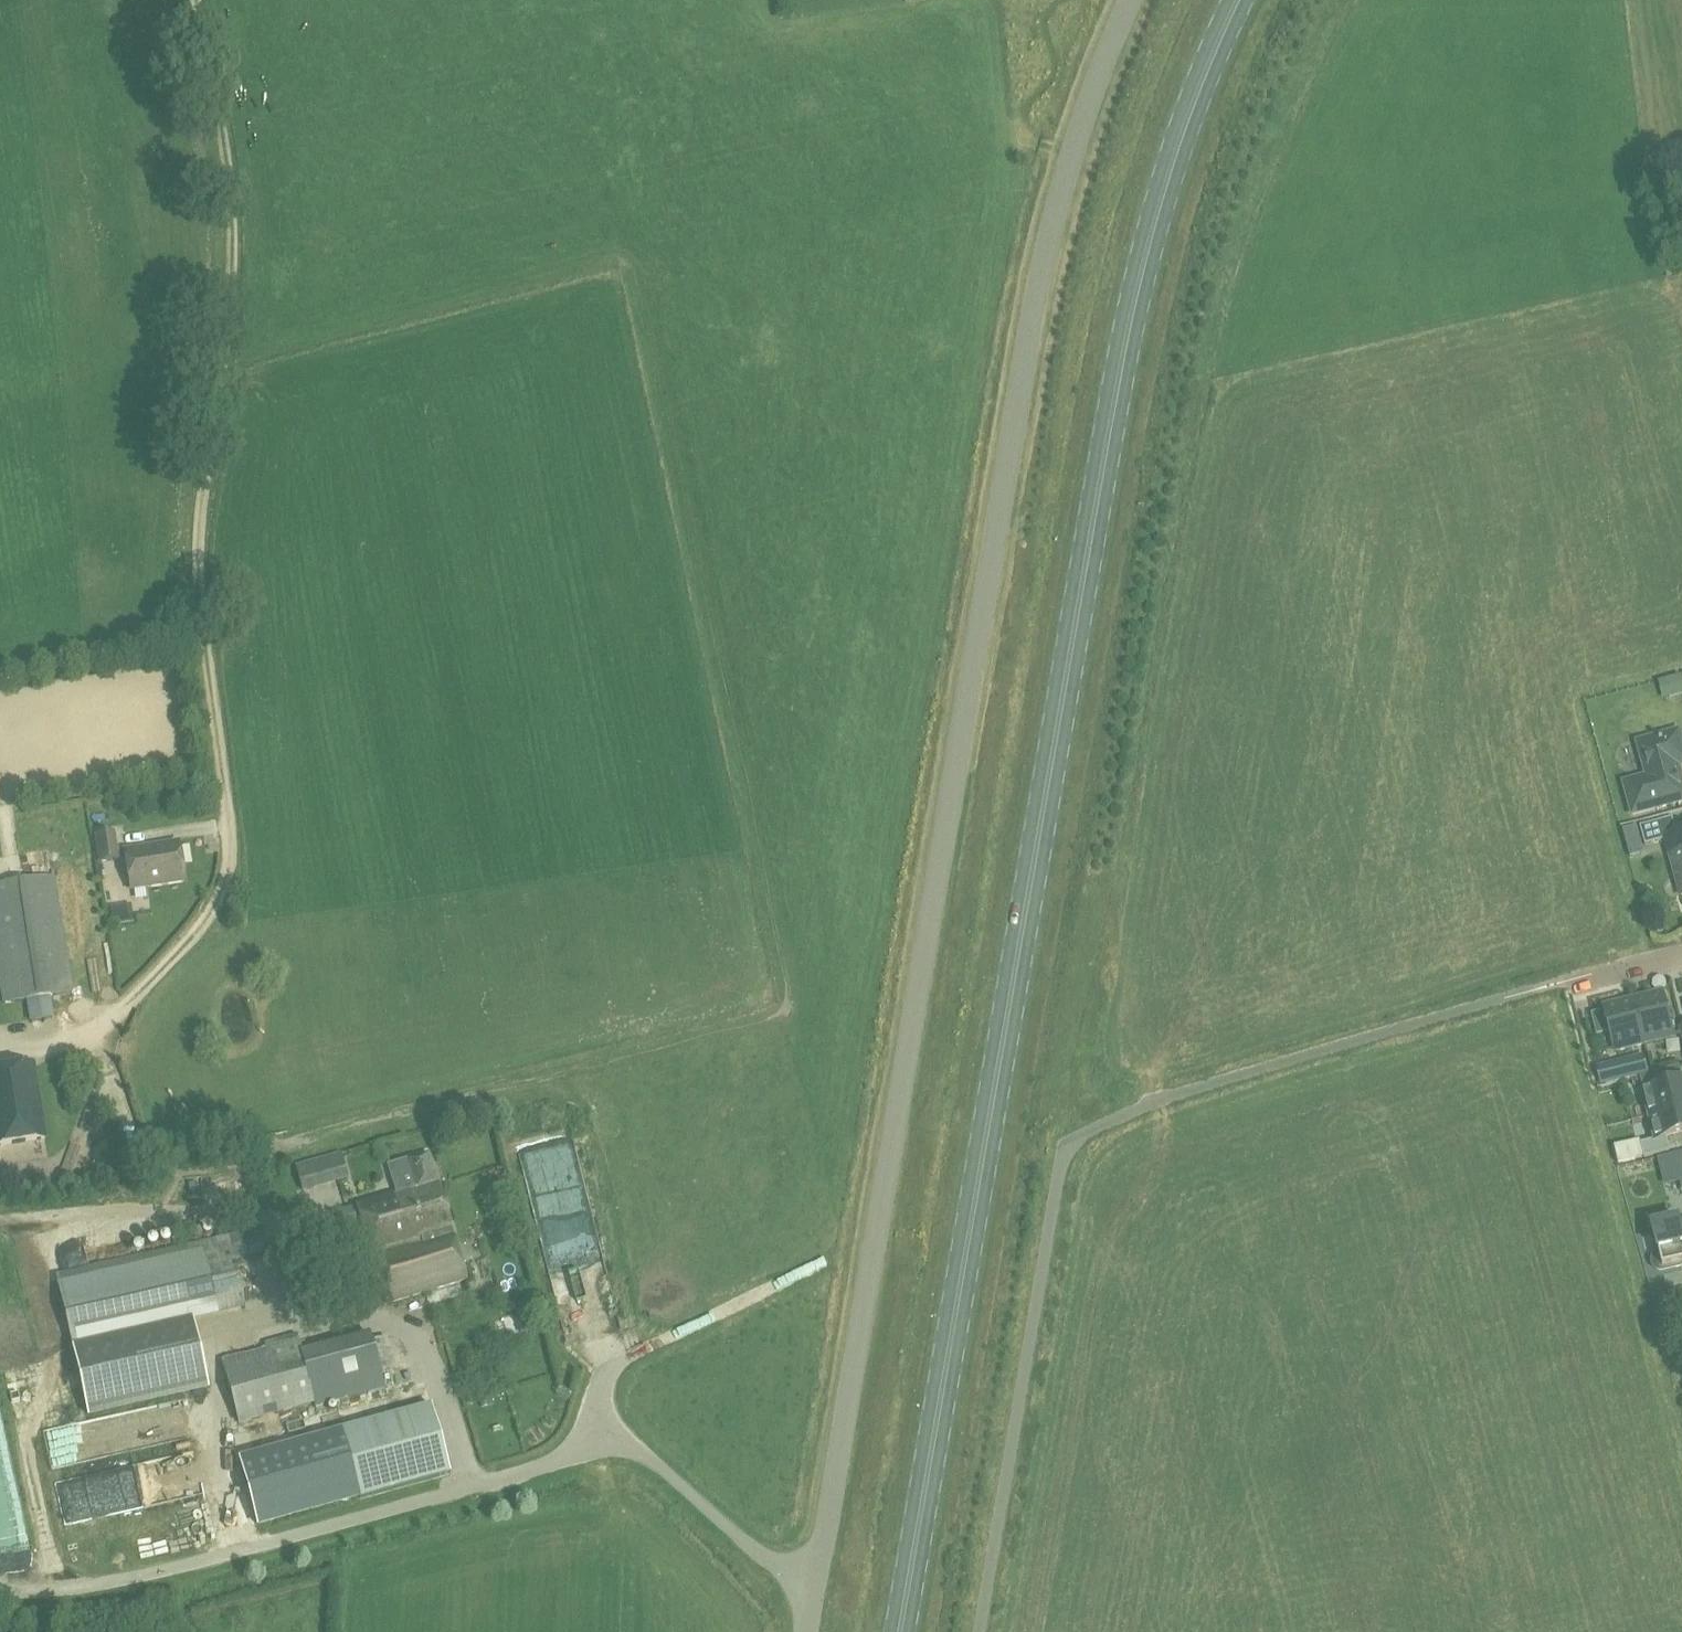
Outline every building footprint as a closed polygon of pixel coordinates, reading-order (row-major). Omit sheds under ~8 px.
[(1681,676),(1662,681),(1666,697),(1681,693),(1681,677),(1681,676)] [(1681,762),(1681,738),(1680,731),(1640,742),(1649,777),(1626,783),(1635,814),(1681,801),(1681,775),(1679,763),(1681,762)] [(27,872),(0,876),(0,1012),(79,1000),(49,815),(19,820),(27,872)] [(1681,891),(1681,833),(1679,834),(1674,817),(1642,826),(1647,844),(1668,839),(1681,891)] [(119,859),(115,833),(95,836),(100,862),(119,859)] [(125,850),(131,888),(184,880),(178,843),(125,850)] [(1663,993),(1634,1000),(1645,1045),(1674,1038),(1663,993)] [(1605,1012),(1593,1015),(1598,1035),(1610,1032),(1615,1052),(1645,1045),(1634,1000),(1604,1007),(1605,1012)] [(1644,1057),(1598,1068),(1601,1084),(1647,1073),(1644,1057)] [(33,1065),(0,1071),(0,1145),(44,1137),(33,1065)] [(1658,1072),(1641,1077),(1644,1091),(1661,1087),(1658,1072)] [(1681,1108),(1681,1082),(1644,1092),(1650,1116),(1681,1108)] [(1645,1157),(1670,1151),(1667,1138),(1681,1135),(1681,1108),(1650,1116),(1656,1140),(1641,1143),(1645,1157)] [(386,1296),(396,1301),(465,1280),(428,1155),(389,1166),(397,1194),(334,1213),(340,1231),(364,1224),(386,1296)] [(1676,1190),(1681,1189),(1681,1155),(1668,1158),(1673,1180),(1676,1190)] [(306,1160),(307,1180),(352,1178),(351,1158),(306,1160)] [(1659,1253),(1655,1255),(1652,1264),(1658,1270),(1664,1271),(1677,1267),(1676,1265),(1681,1263),(1681,1220),(1679,1221),(1679,1220),(1653,1226),(1659,1253)] [(56,1276),(86,1413),(208,1386),(193,1320),(245,1309),(234,1259),(269,1251),(264,1230),(56,1276)] [(300,1352),(311,1401),(313,1409),(368,1395),(386,1390),(373,1340),(371,1333),(300,1352)] [(297,1339),(223,1362),(241,1422),(311,1401),(300,1352),(297,1339)] [(341,1431),(360,1499),(451,1474),(431,1406),(341,1431)] [(55,1429),(61,1466),(205,1441),(199,1408),(70,1430),(69,1427),(55,1429)] [(0,1566),(37,1560),(29,1518),(25,1519),(6,1415),(0,1416),(0,1565),(0,1566)] [(82,1478),(76,1479),(83,1520),(105,1517),(100,1489),(84,1492),(82,1478)]
